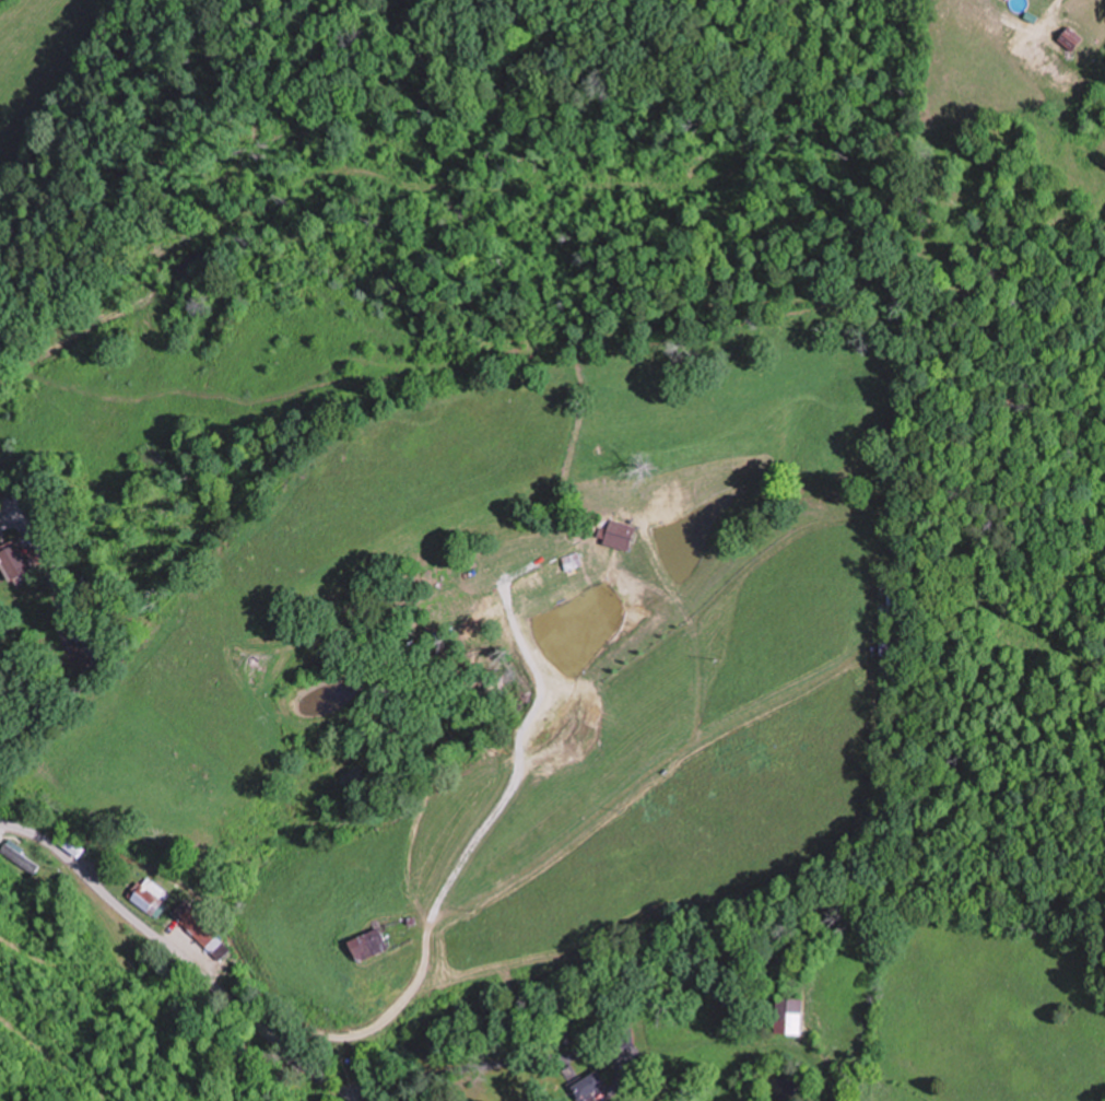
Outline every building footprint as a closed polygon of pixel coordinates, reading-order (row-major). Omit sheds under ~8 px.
[(3,551),(21,583),(39,573),(20,541),(3,551)] [(39,867),(11,841),(0,853),(0,856),(26,880),(39,867)] [(130,896),(148,914),(168,895),(149,877),(130,896)] [(185,901),(172,914),(219,960),(231,948),(185,901)] [(363,962),(393,948),(383,926),(353,940),(363,962)] [(806,998),(780,998),(780,1034),(806,1034),(806,998)] [(581,1081),(573,1067),(564,1072),(582,1100),(599,1100),(595,1094),(611,1085),(601,1069),(581,1081)]
